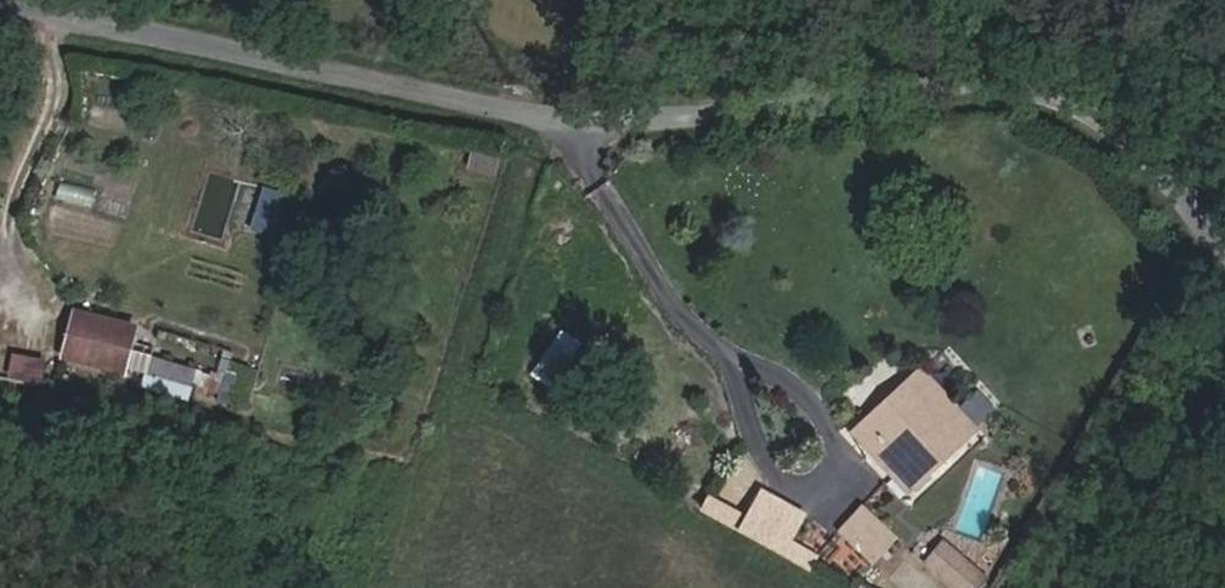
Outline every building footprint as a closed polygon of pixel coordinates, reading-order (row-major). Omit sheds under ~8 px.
[(468,169),(495,175),(500,157),(473,149),(468,169)] [(258,213),(278,219),(286,194),(265,187),(258,213)] [(64,357),(123,372),(134,330),(74,315),(64,357)] [(134,384),(190,400),(199,368),(144,352),(134,384)] [(9,377),(42,380),(44,356),(11,353),(9,377)] [(853,434),(890,474),(945,423),(908,383),(853,434)] [(757,484),(734,530),(782,555),(806,509),(757,484)] [(698,508),(731,525),(739,509),(706,492),(698,508)] [(838,533),(865,558),(890,533),(862,506),(838,533)] [(975,574),(943,545),(927,562),(956,587),(963,587),(975,574)]
